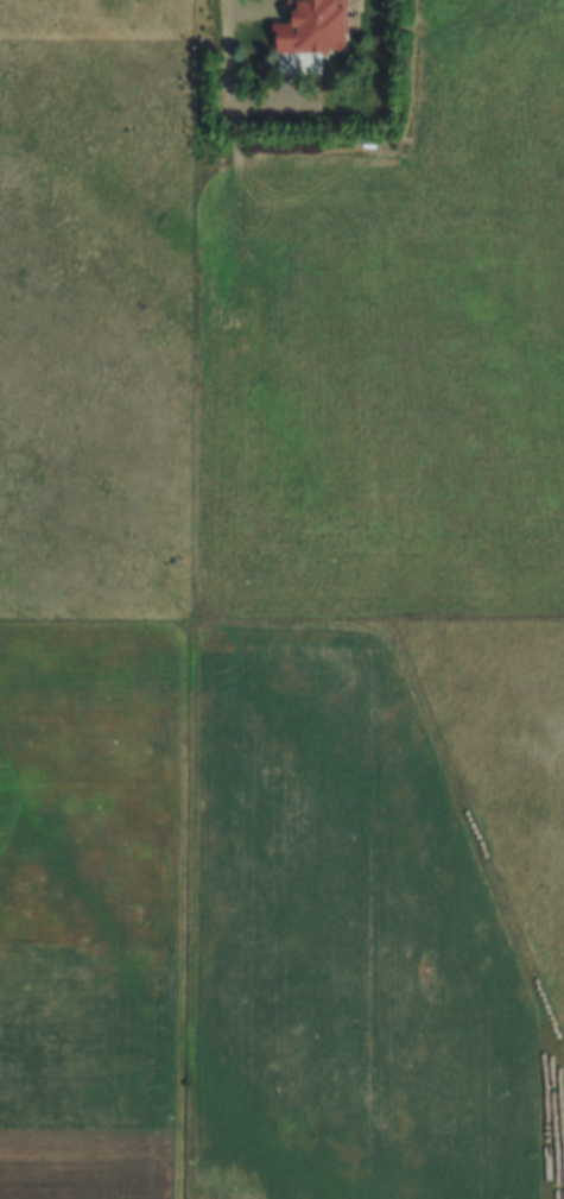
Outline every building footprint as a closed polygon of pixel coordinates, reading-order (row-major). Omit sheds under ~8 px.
[(268,2),(311,45),(330,25),(306,0),(270,0),(268,2)]
